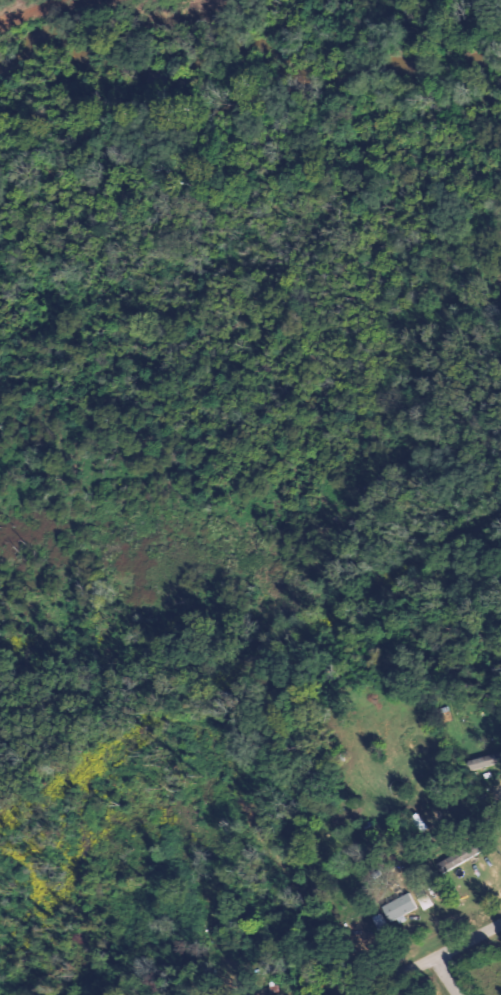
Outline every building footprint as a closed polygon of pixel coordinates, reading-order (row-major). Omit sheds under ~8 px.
[(467,761),(470,771),(500,763),(500,751),(467,761)] [(482,853),(478,843),(437,862),(441,871),(482,853)] [(404,919),(402,915),(417,909),(411,893),(382,905),(390,925),(404,919)]
